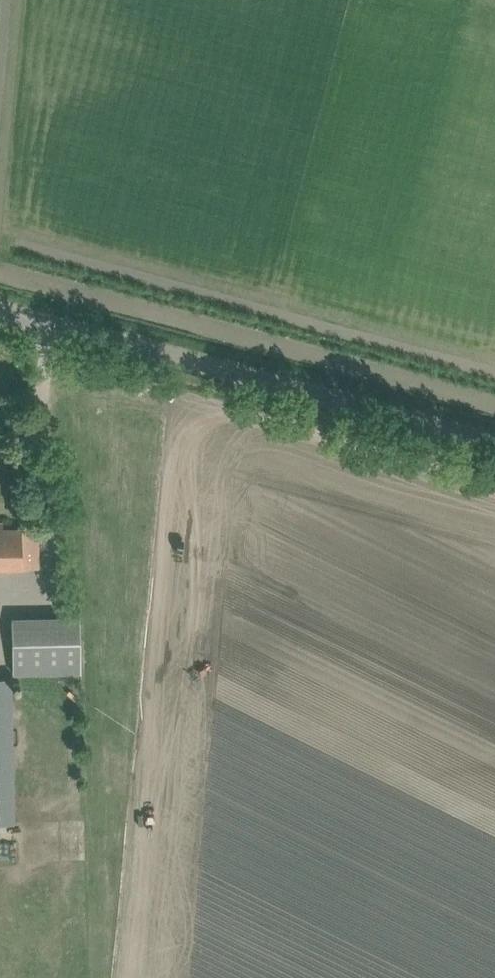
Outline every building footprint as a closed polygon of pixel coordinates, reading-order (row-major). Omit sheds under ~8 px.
[(39,567),(39,527),(3,528),(3,521),(0,521),(0,568),(39,567)] [(80,615),(12,616),(13,672),(81,671),(80,615)] [(14,821),(12,678),(0,678),(0,821),(14,821)]
